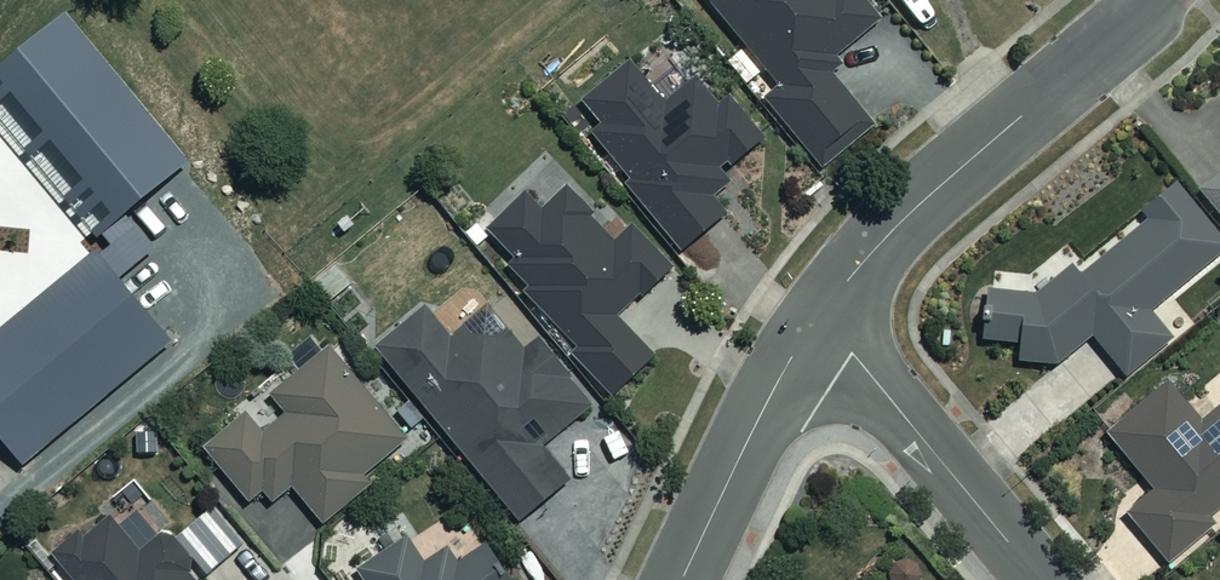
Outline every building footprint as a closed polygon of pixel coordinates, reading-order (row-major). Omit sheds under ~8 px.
[(779,86),(761,101),(816,169),(872,123),(824,65),(880,19),(864,0),(708,0),(779,86)] [(33,70),(21,55),(0,72),(0,96),(33,70)] [(585,132),(686,246),(727,210),(711,191),(770,138),(726,88),(713,99),(692,74),(664,99),(632,63),(584,105),(598,121),(585,132)] [(1198,190),(1219,216),(1219,171),(1198,190)] [(612,241),(567,186),(540,209),(526,193),(487,225),(511,255),(508,271),(607,391),(650,355),(616,313),(672,268),(635,223),(612,241)] [(1170,187),(1135,216),(1142,224),(1076,278),(1067,267),(1031,297),(988,291),(981,338),(1017,344),(1015,360),(1052,366),(1089,336),(1122,376),(1168,338),(1147,312),(1219,252),(1219,247),(1170,187)] [(589,403),(501,296),(451,337),(425,305),(377,345),(518,517),(567,477),(539,444),(589,403)] [(203,445),(250,503),(263,492),(270,501),(291,484),(321,521),(369,482),(362,472),(403,439),(329,347),(271,394),(286,413),(263,431),(246,410),(203,445)] [(1201,421),(1168,383),(1108,434),(1154,489),(1126,513),(1168,562),(1211,525),(1206,519),(1219,506),(1219,405),(1201,421)] [(14,436),(28,453),(65,421),(51,404),(14,436)] [(189,567),(196,561),(170,528),(140,553),(108,514),(56,557),(75,579),(200,579),(189,567)] [(485,537),(456,556),(446,541),(422,556),(405,530),(354,562),(366,579),(513,579),(485,537)]
